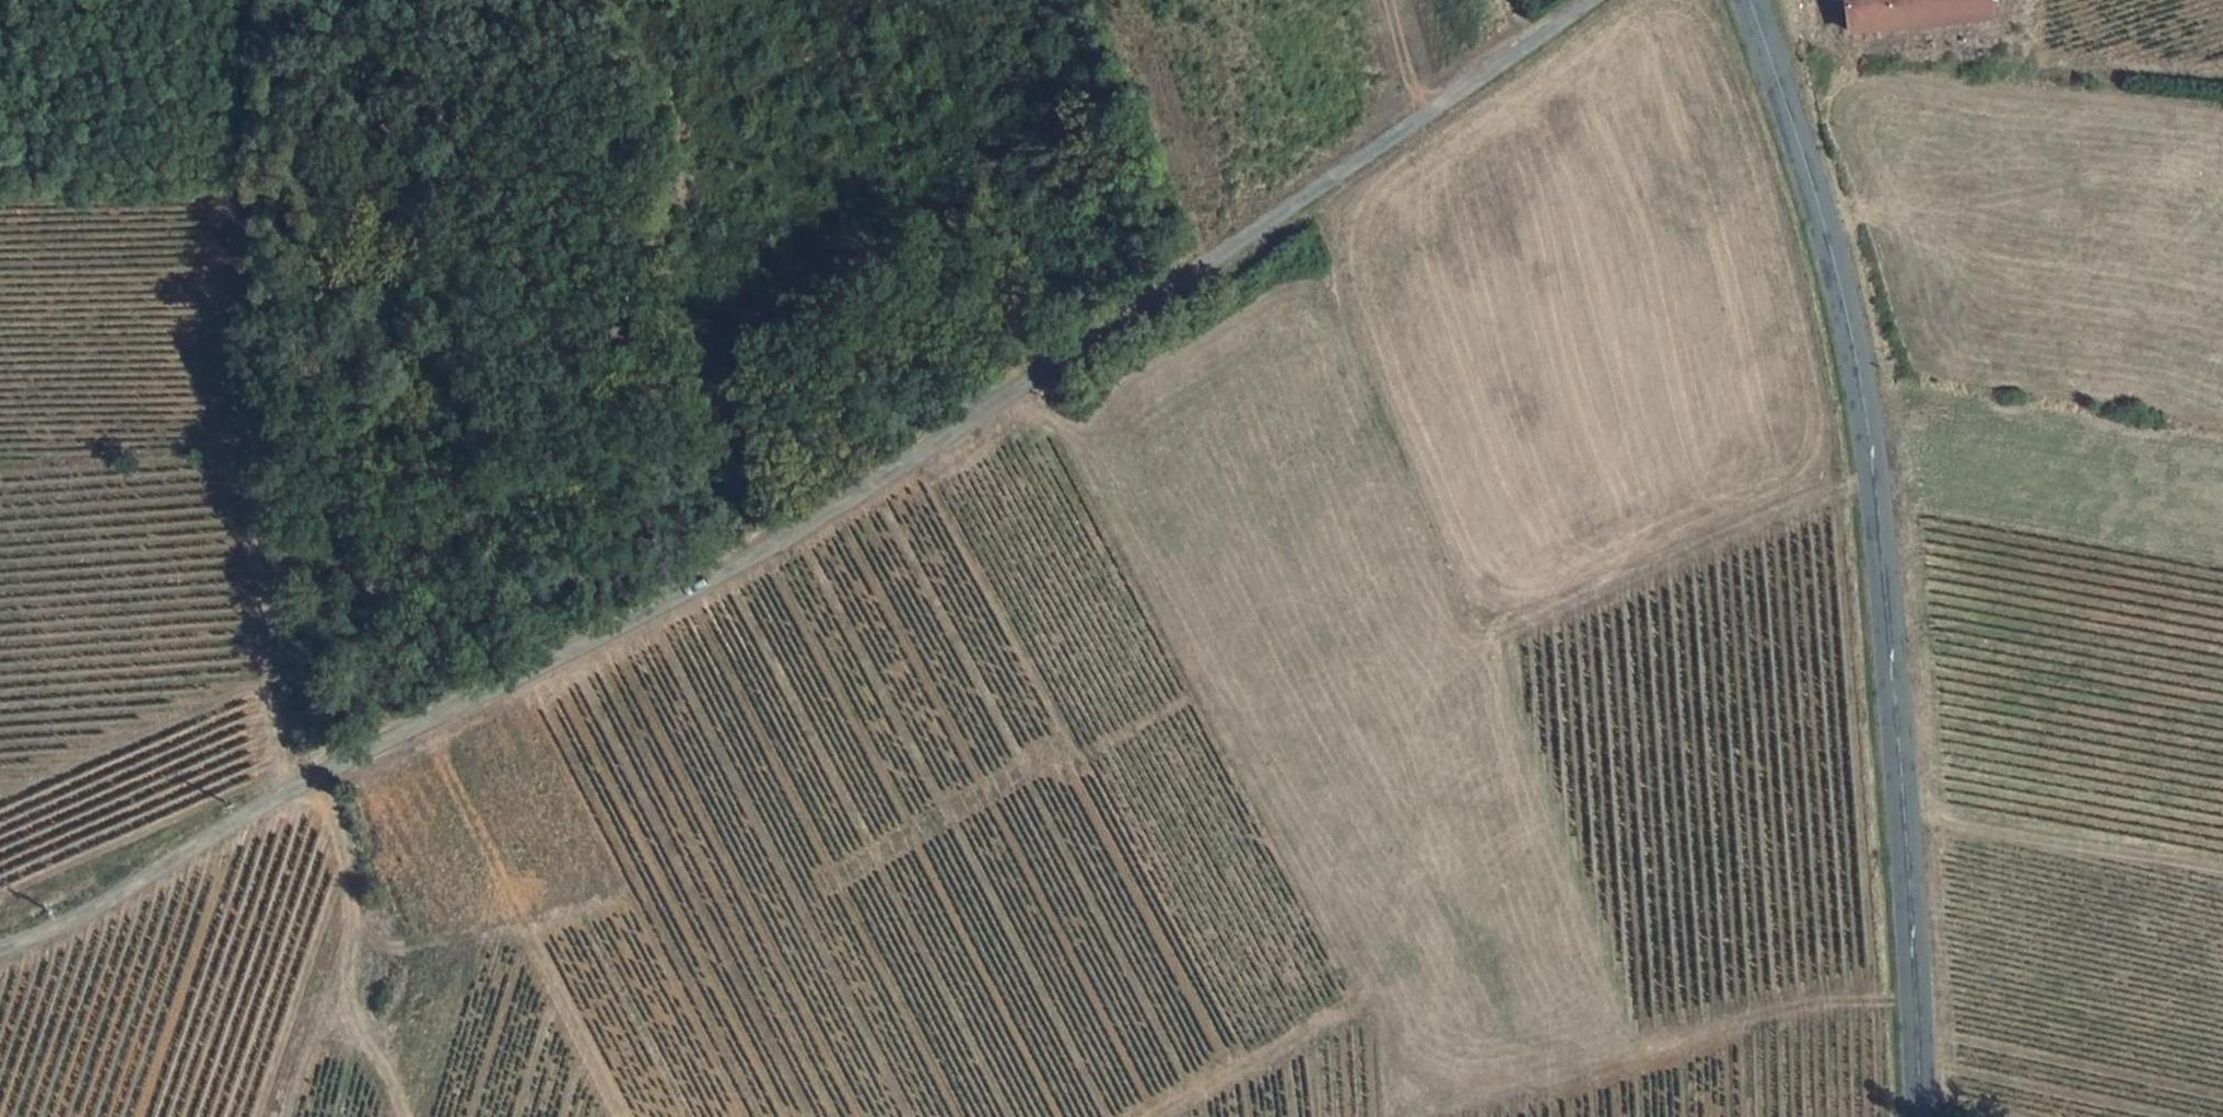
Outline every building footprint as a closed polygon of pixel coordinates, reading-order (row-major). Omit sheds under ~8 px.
[(1851,22),(1990,9),(1989,0),(1849,0),(1851,22)]
